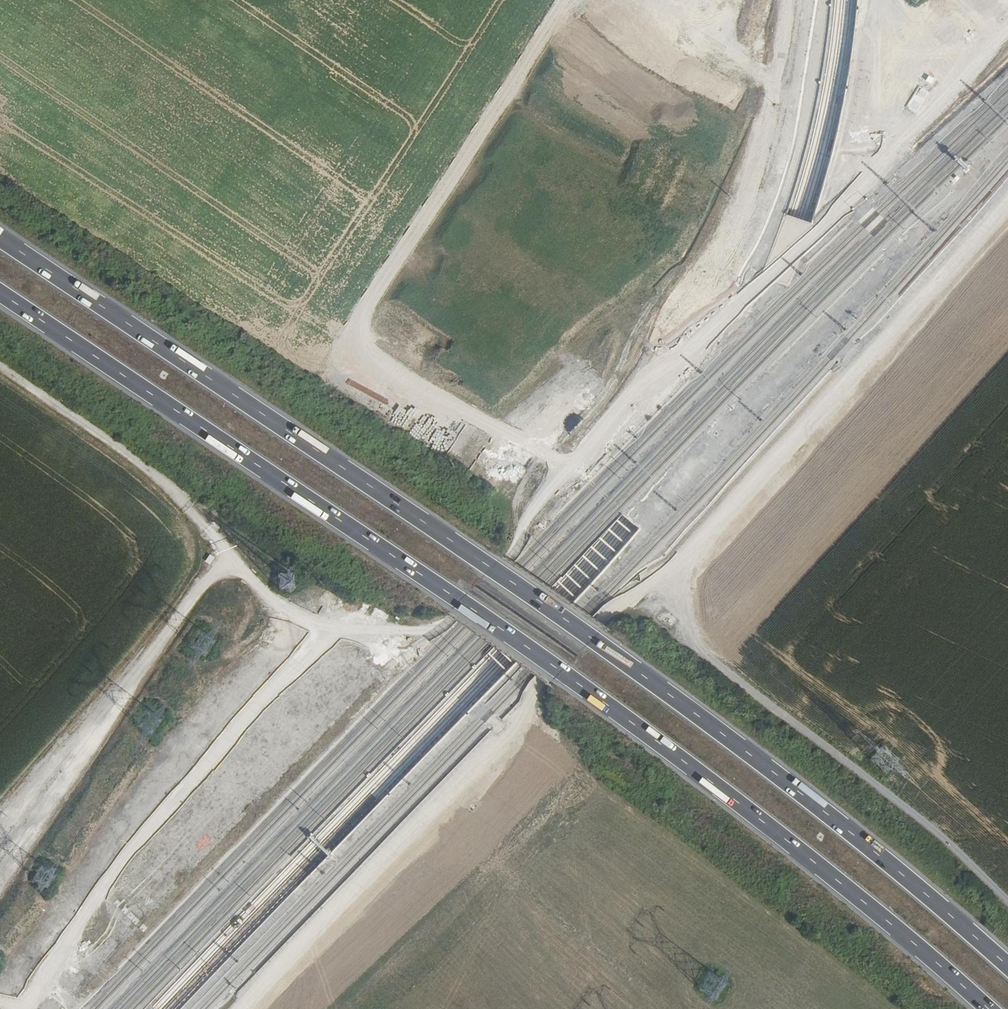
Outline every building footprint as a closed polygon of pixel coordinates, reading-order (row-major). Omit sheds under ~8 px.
[(561,361),(574,364),(576,355),(564,352),(561,361)] [(586,374),(573,388),(578,392),(591,379),(586,374)] [(570,410),(562,423),(568,427),(576,414),(570,410)] [(499,483),(507,470),(502,466),(493,480),(499,483)] [(507,473),(499,484),(511,493),(519,482),(507,473)] [(834,550),(847,557),(851,551),(838,543),(834,550)] [(832,552),(828,557),(840,566),(844,560),(832,552)] [(875,586),(882,574),(873,568),(865,580),(875,586)] [(296,572),(280,571),(278,588),(295,589),(296,572)]
